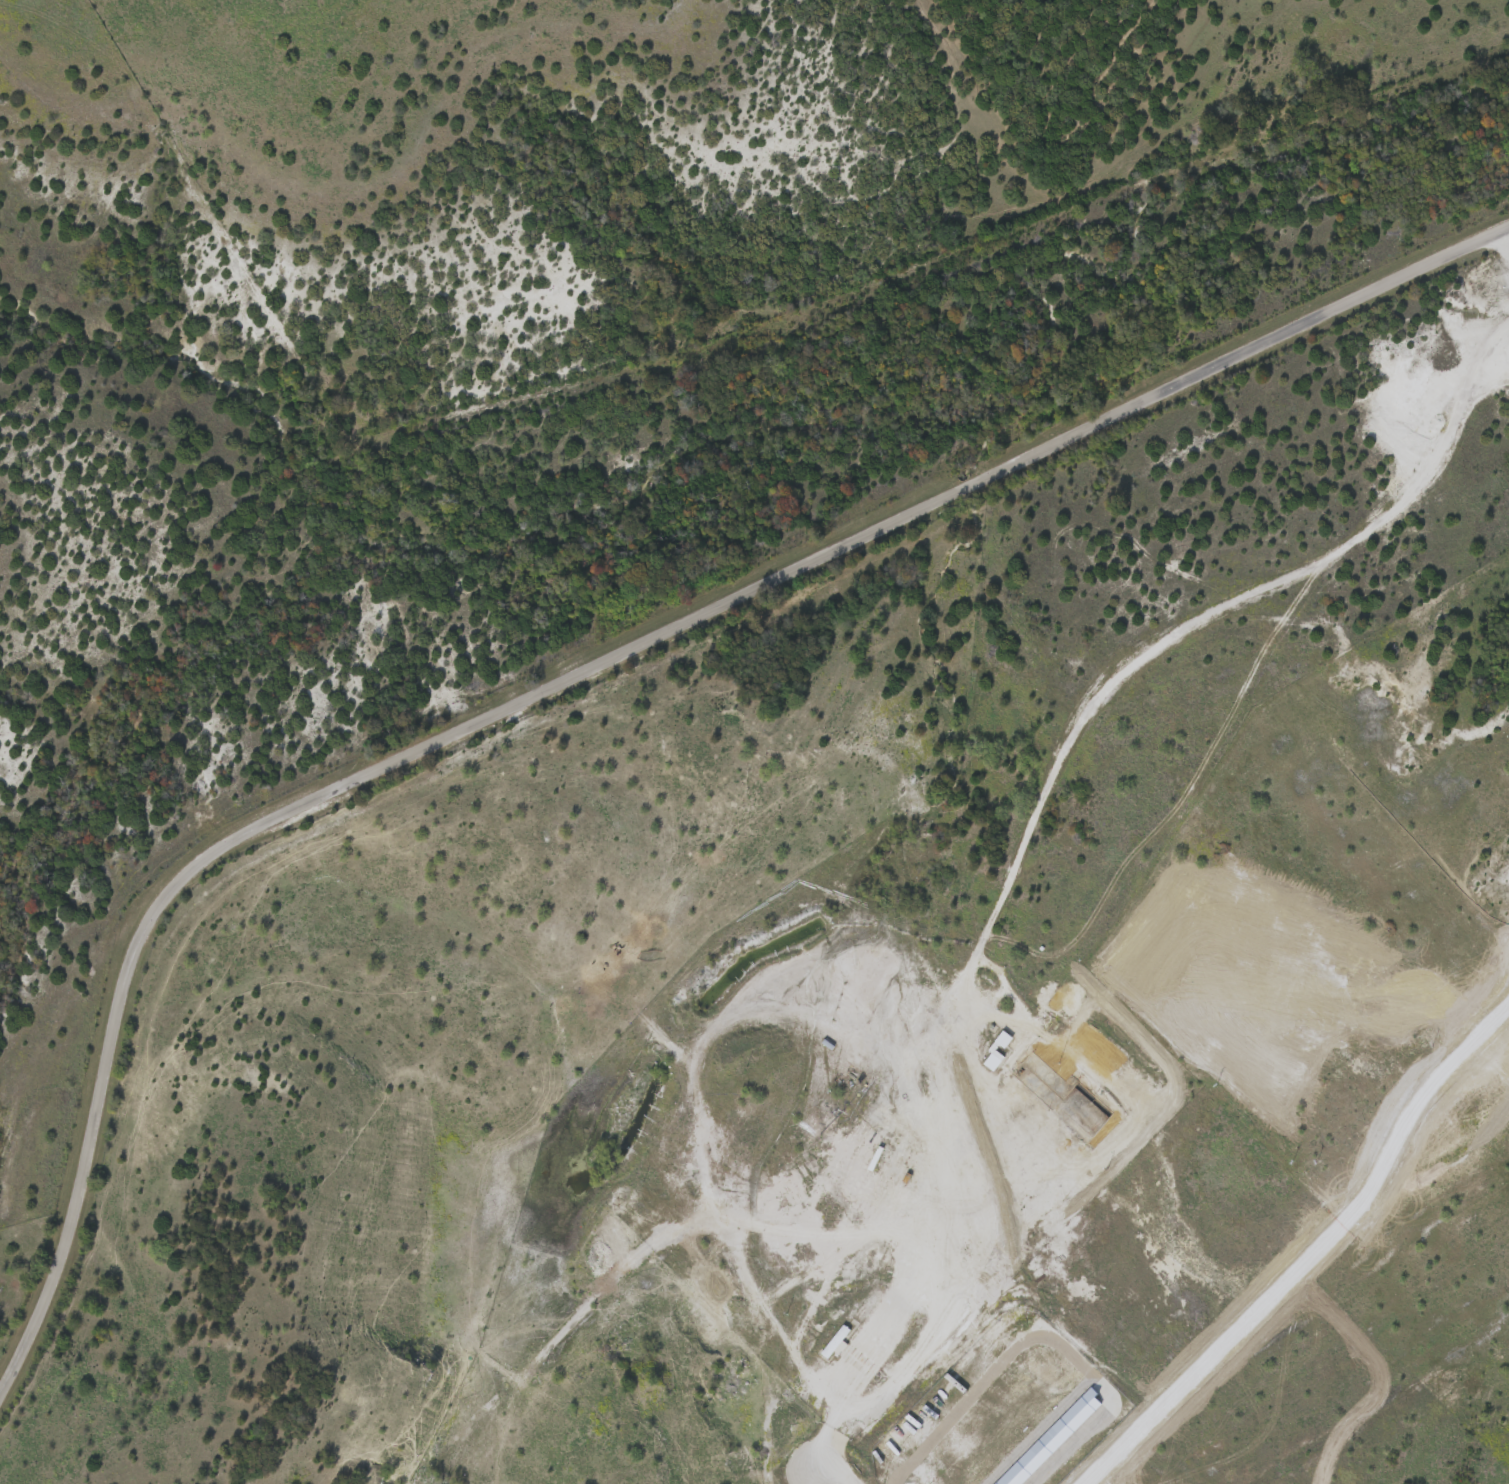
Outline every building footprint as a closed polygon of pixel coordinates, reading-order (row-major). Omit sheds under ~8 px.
[(997,1040),(1003,1031),(1011,1037),(1006,1045),(997,1040)] [(851,1330),(826,1359),(819,1352),(844,1324),(851,1330)]
